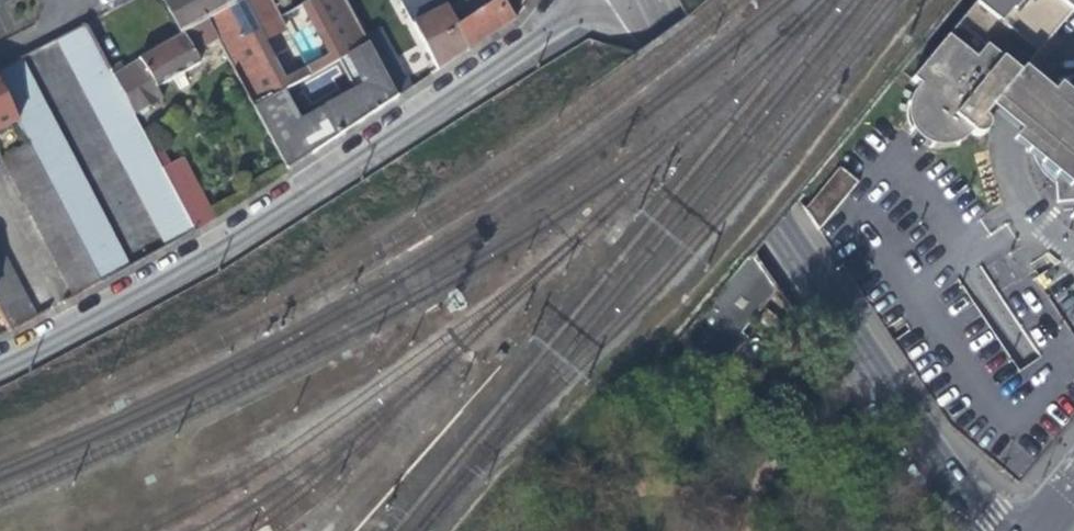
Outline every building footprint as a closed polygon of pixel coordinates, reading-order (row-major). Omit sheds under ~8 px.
[(182,36),(205,23),(205,22),(230,7),(226,0),(162,0),(182,36)] [(230,7),(205,22),(205,23),(217,47),(283,172),(301,160),(328,142),(377,109),(391,99),(361,41),(339,0),(313,0),(278,19),(267,0),(243,0),(238,3),(230,7)] [(463,51),(443,11),(437,0),(402,0),(397,3),(432,72),(439,68),(463,51)] [(443,11),(463,51),(487,36),(511,20),(500,0),(464,0),(443,11)] [(966,139),(971,132),(974,134),(977,135),(980,135),(983,134),(985,132),(986,130),(987,127),(988,125),(987,123),(987,121),(986,119),(985,118),(982,116),(990,107),(1019,133),(1013,140),(1071,189),(1073,186),(1073,97),(1060,86),(1054,94),(1018,69),(1014,65),(1016,62),(1047,26),(1052,29),(1073,2),(1073,0),(973,0),(912,75),(922,83),(916,91),(909,108),(908,118),(911,126),(917,137),(925,144),(934,148),(944,148),(952,146),(960,143),(966,139)] [(193,59),(217,47),(205,23),(182,36),(137,61),(110,75),(130,113),(157,98),(153,91),(165,85),(197,68),(193,59)] [(50,43),(160,250),(193,232),(177,201),(133,117),(130,113),(110,75),(84,25),(50,43)] [(376,32),(361,41),(391,99),(406,90),(376,32)] [(0,69),(0,93),(28,147),(98,284),(127,268),(18,60),(0,69)] [(14,140),(19,151),(28,147),(0,93),(0,131),(7,127),(14,140)] [(159,164),(169,160),(158,123),(147,127),(159,164)] [(19,151),(14,140),(0,148),(0,161),(19,151)] [(71,298),(98,284),(28,147),(19,151),(0,161),(0,163),(71,298)] [(803,213),(820,231),(857,187),(839,173),(803,213)] [(197,190),(177,201),(193,232),(213,219),(197,190)] [(9,331),(34,318),(0,255),(0,315),(9,331)] [(776,293),(742,264),(676,343),(716,377),(738,351),(746,342),(740,336),(776,293)]
